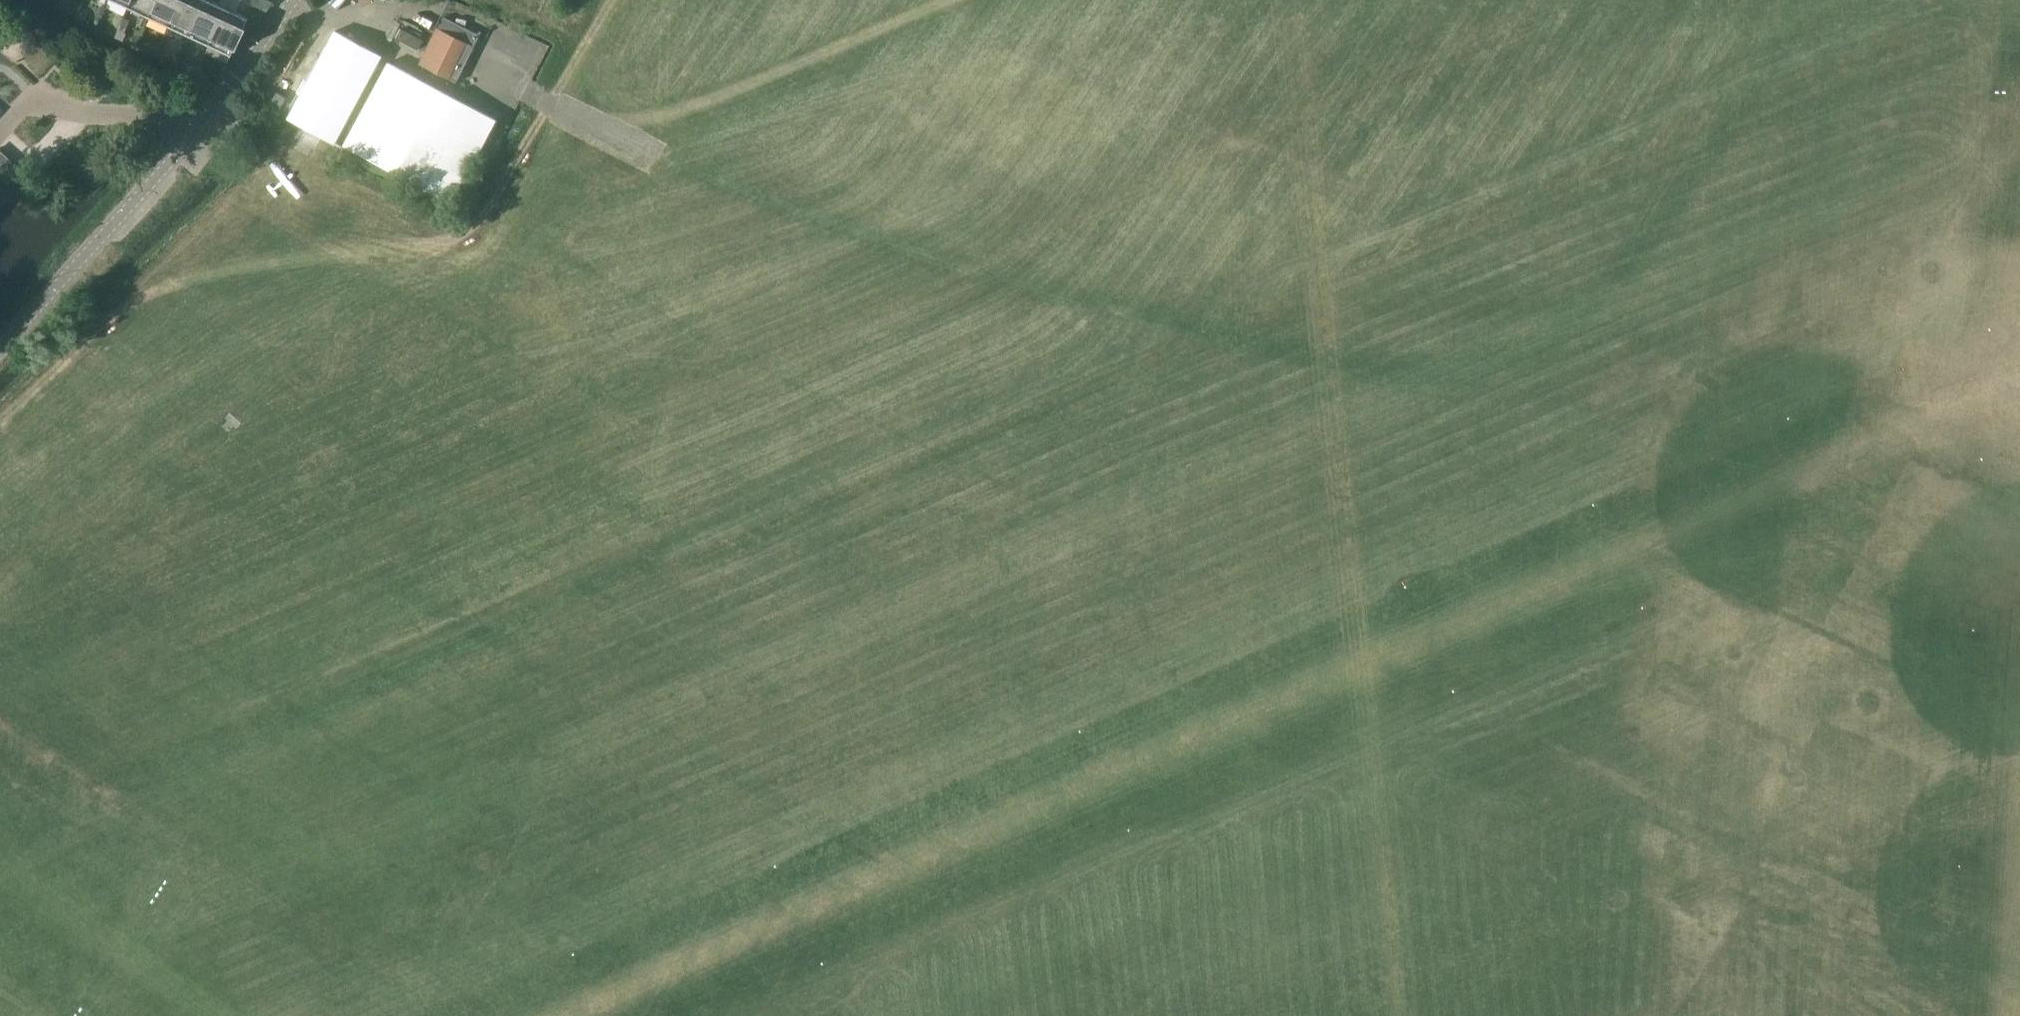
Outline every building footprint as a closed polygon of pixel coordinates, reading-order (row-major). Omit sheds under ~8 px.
[(129,7),(150,16),(157,0),(132,0),(129,7)] [(150,16),(170,26),(182,0),(157,0),(150,16)] [(170,26),(191,35),(207,0),(182,0),(170,26)] [(191,35),(211,45),(228,8),(210,0),(207,0),(191,35)] [(211,45),(208,52),(228,62),(234,49),(237,50),(247,28),(245,27),(249,18),(248,17),(228,8),(211,45)] [(422,64),(457,80),(473,46),(480,33),(464,25),(465,23),(455,19),(455,20),(445,15),(439,29),(422,64)] [(345,145),(389,62),(336,34),(317,70),(294,112),(291,117),(345,145)] [(390,63),(346,146),(449,201),(453,203),(497,119),(390,63)] [(12,174),(17,168),(0,152),(0,173),(7,179),(12,174)]
